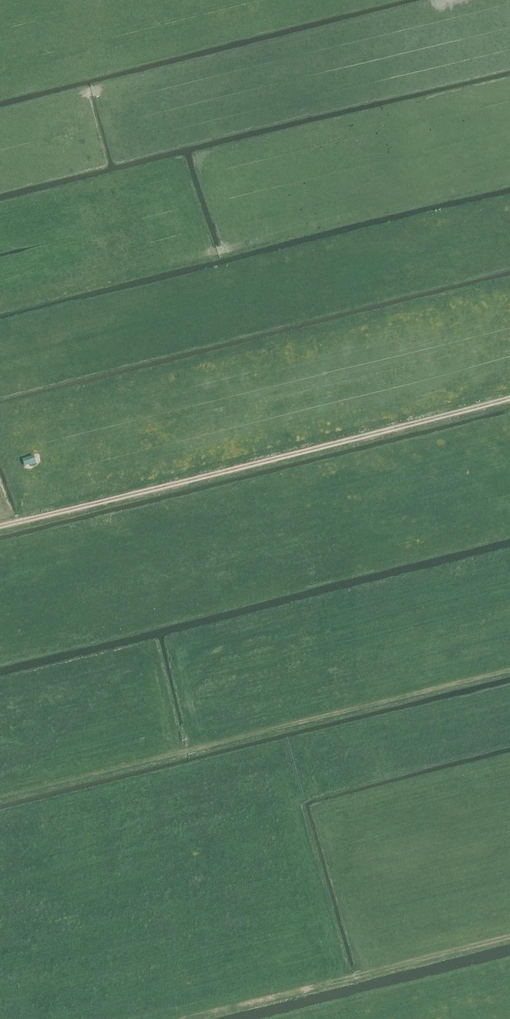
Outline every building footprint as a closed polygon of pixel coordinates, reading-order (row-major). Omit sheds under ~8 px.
[(24,468),(35,466),(33,459),(22,462),(24,468)]
